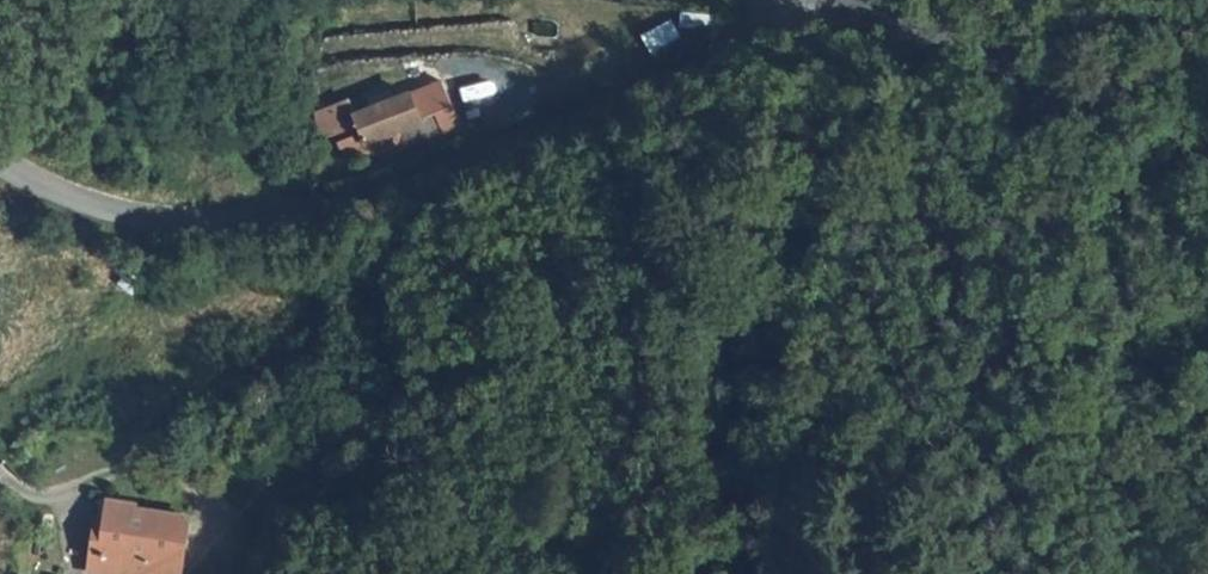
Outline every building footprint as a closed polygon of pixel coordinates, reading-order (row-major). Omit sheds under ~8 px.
[(650,52),(680,38),(669,16),(640,31),(650,52)] [(377,131),(404,121),(424,113),(414,89),(399,94),(393,80),(374,87),(381,103),(368,107),(376,128),(377,131)] [(467,83),(468,120),(492,119),(491,82),(467,83)] [(446,106),(424,113),(404,121),(410,134),(412,138),(451,122),(446,106)] [(404,121),(377,131),(376,128),(366,131),(372,148),(410,134),(404,121)] [(182,520),(108,499),(104,510),(91,505),(76,551),(103,560),(101,564),(133,573),(153,573),(157,561),(168,565),(182,520)]
